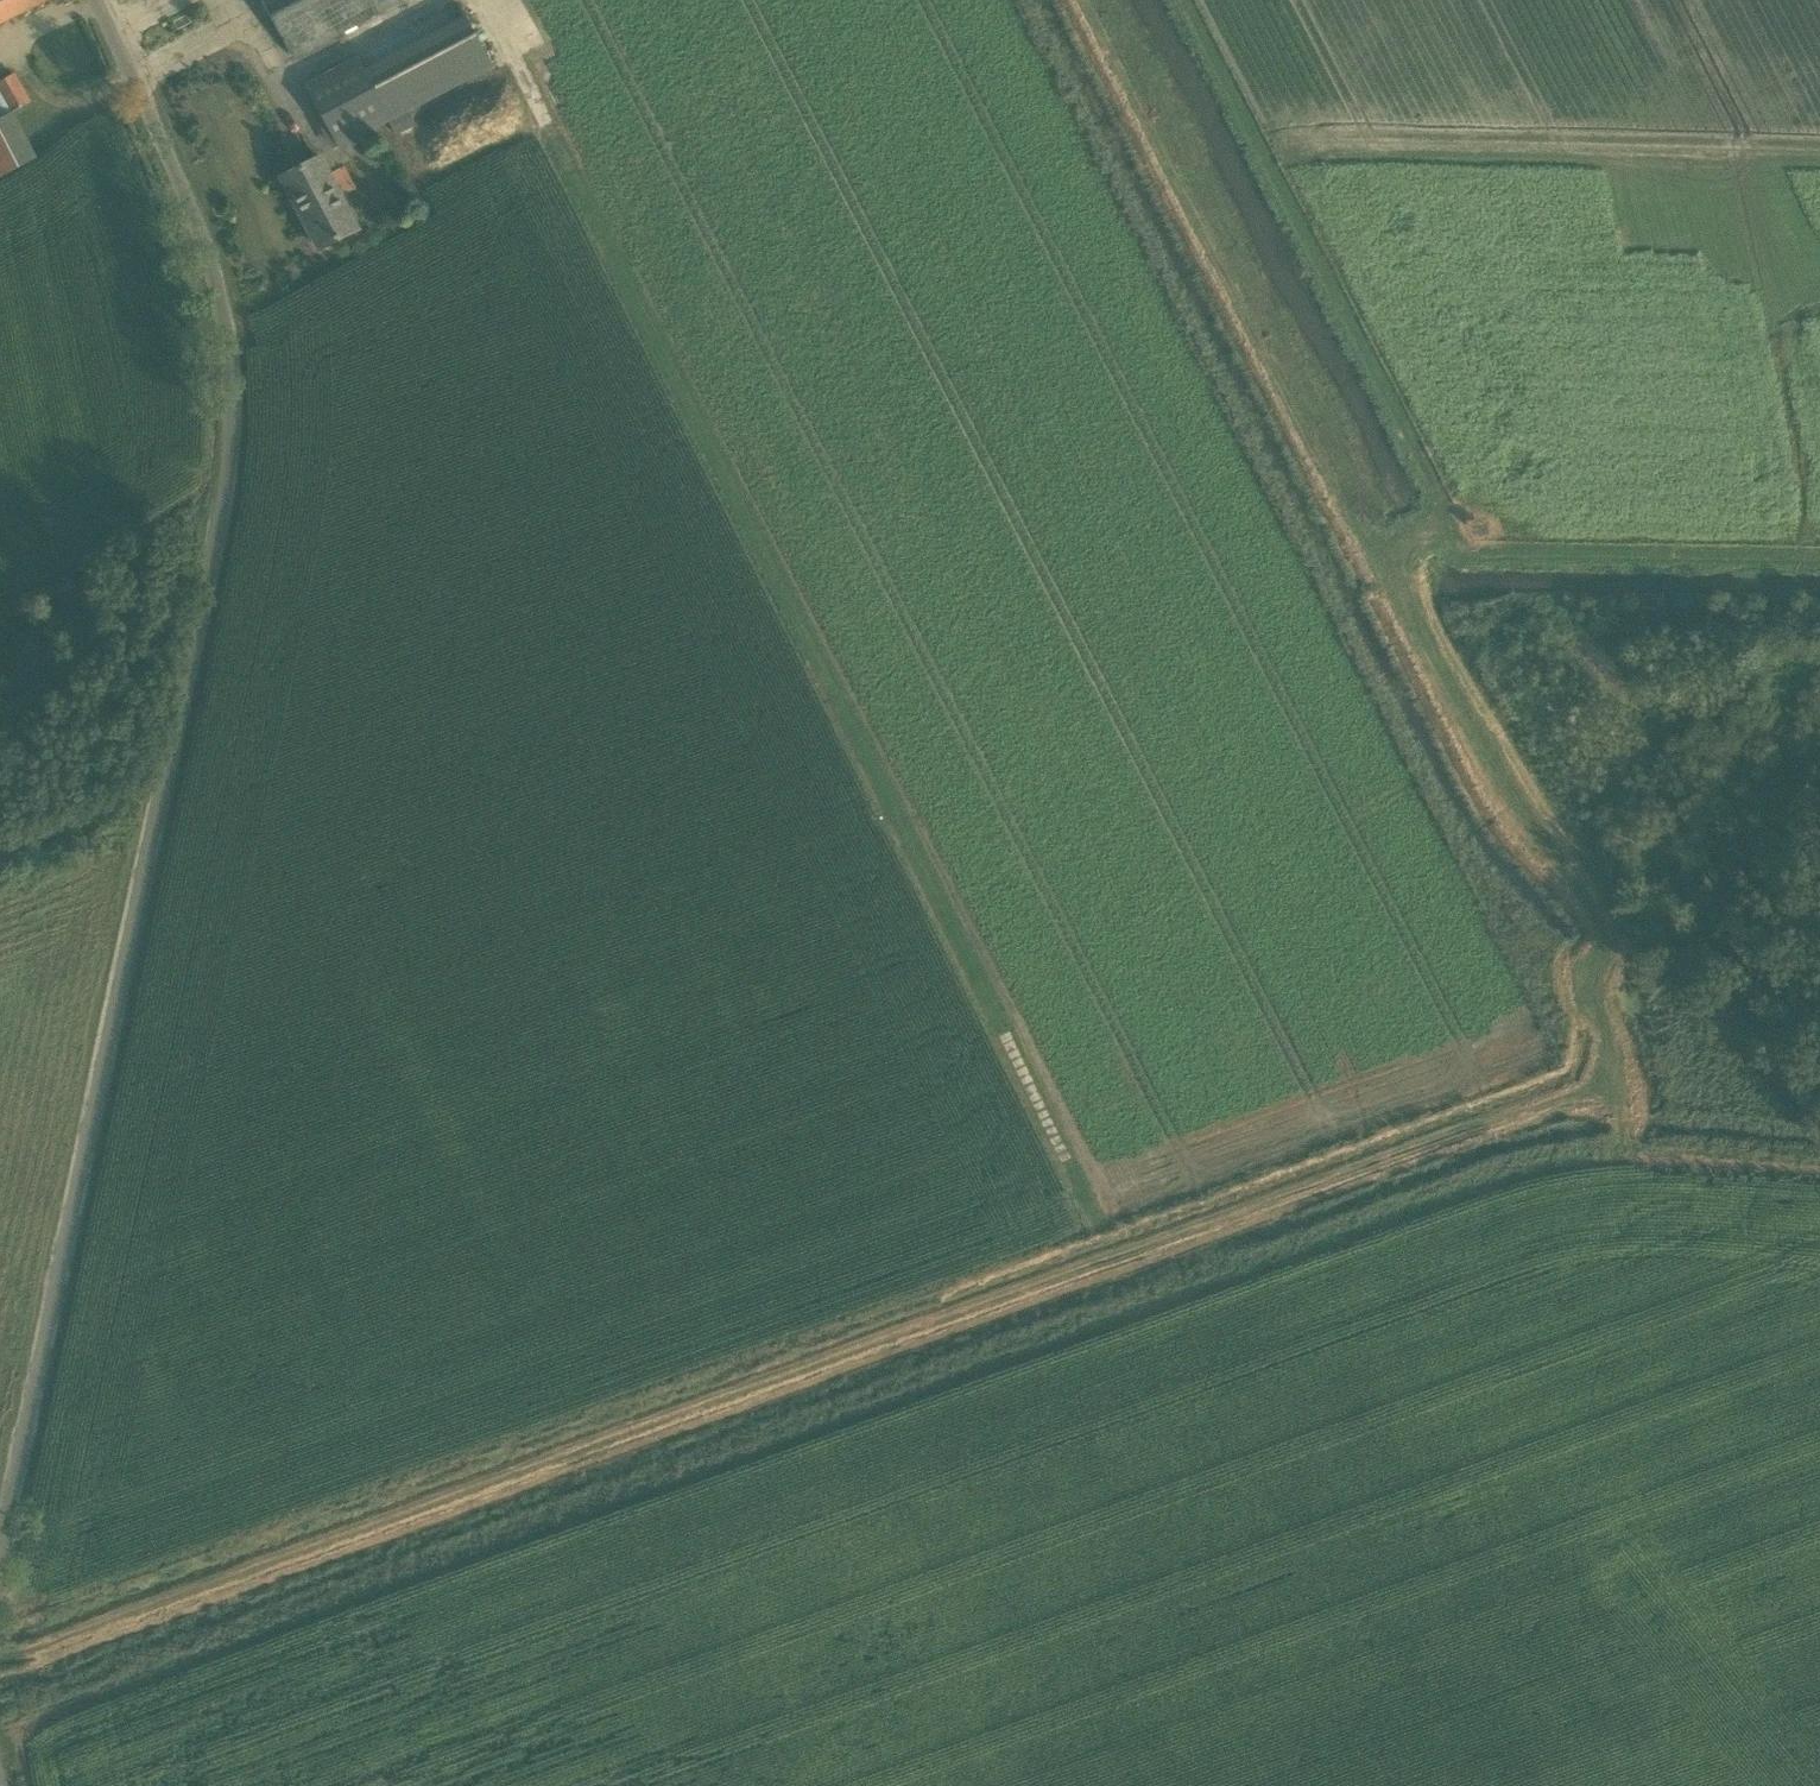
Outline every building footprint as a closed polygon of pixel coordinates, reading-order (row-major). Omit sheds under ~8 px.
[(43,0),(0,0),(0,22),(43,0)] [(403,0),(264,0),(294,57),(403,0)] [(492,67),(468,21),(369,75),(392,119),(492,67)] [(369,75),(359,56),(308,84),(341,147),(392,119),(369,75)] [(8,113),(29,102),(13,73),(0,80),(0,96),(8,113)] [(321,158),(283,177),(321,249),(359,229),(321,158)]
